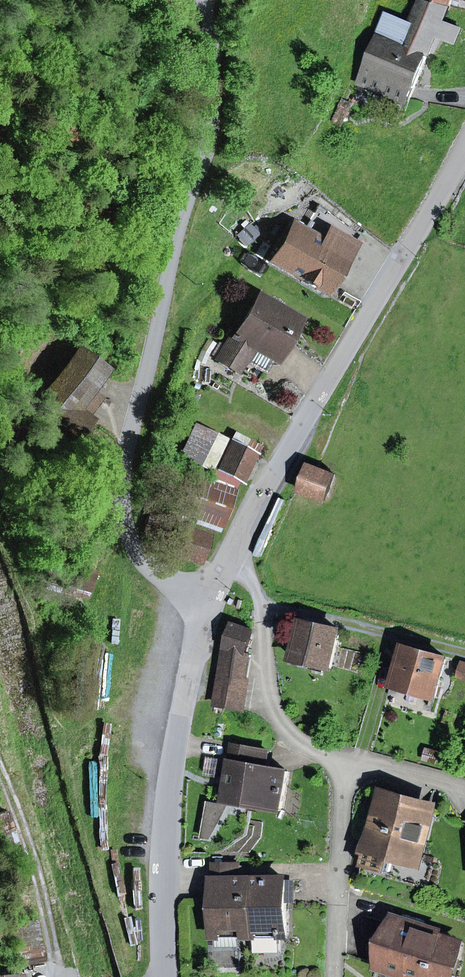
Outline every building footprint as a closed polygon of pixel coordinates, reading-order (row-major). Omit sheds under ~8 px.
[(388,13),(379,35),(426,55),(436,33),(456,42),(461,28),(444,22),(450,7),(425,0),(422,0),(412,24),(388,13)] [(464,8),(464,0),(430,0),(464,8)] [(360,82),(409,101),(426,55),(379,35),(360,82)] [(350,104),(342,101),(334,119),(341,123),(350,104)] [(294,223),(271,261),(323,291),(357,234),(319,204),(304,229),(294,223)] [(216,359),(256,382),(285,334),(287,335),(296,321),(257,298),(236,333),(233,331),(216,359)] [(269,365),(276,365),(292,338),(287,335),(285,334),(256,382),(258,384),(269,365)] [(92,398),(87,395),(91,389),(105,372),(77,351),(46,391),(35,406),(76,436),(88,419),(86,417),(80,413),(92,398)] [(25,398),(35,406),(46,391),(36,383),(25,398)] [(80,413),(86,417),(101,397),(91,389),(87,395),(92,398),(80,413)] [(180,456),(209,471),(225,440),(196,425),(180,456)] [(231,443),(218,469),(236,479),(242,481),(255,455),(231,443)] [(310,465),(300,491),(326,500),(335,474),(316,468),(310,465)] [(210,484),(232,492),(236,479),(218,469),(210,484)] [(181,473),(169,506),(220,525),(232,492),(210,484),(181,473)] [(295,659),(331,667),(340,631),(303,622),(295,659)] [(251,655),(248,654),(255,631),(233,624),(226,648),(216,705),(243,709),(247,680),(251,655)] [(399,687),(435,697),(446,659),(405,647),(401,659),(406,661),(399,687)] [(394,686),(399,687),(406,661),(401,659),(394,686)] [(243,709),(246,710),(251,681),(247,680),(243,709)] [(266,768),(269,752),(234,746),(228,779),(225,801),(282,811),(289,771),(277,769),(266,768)] [(417,859),(430,809),(383,797),(365,866),(389,873),(392,860),(394,853),(417,859)] [(209,803),(203,838),(209,839),(226,806),(209,803)] [(392,860),(415,866),(417,859),(394,853),(392,860)] [(241,865),(215,866),(216,884),(216,904),(216,936),(209,936),(209,968),(239,968),(239,936),(241,936),(251,936),(251,880),(241,880),(241,865)] [(286,880),(251,880),(251,936),(254,936),(280,935),(287,935),(286,902),(286,891),(286,880)] [(206,905),(216,904),(216,884),(205,884),(206,905)] [(43,962),(36,921),(10,925),(18,966),(43,962)] [(439,971),(452,975),(461,944),(438,937),(439,931),(414,923),(412,928),(393,922),(378,967),(409,976),(437,976),(439,971)] [(255,953),(280,953),(280,935),(254,936),(255,953)]
